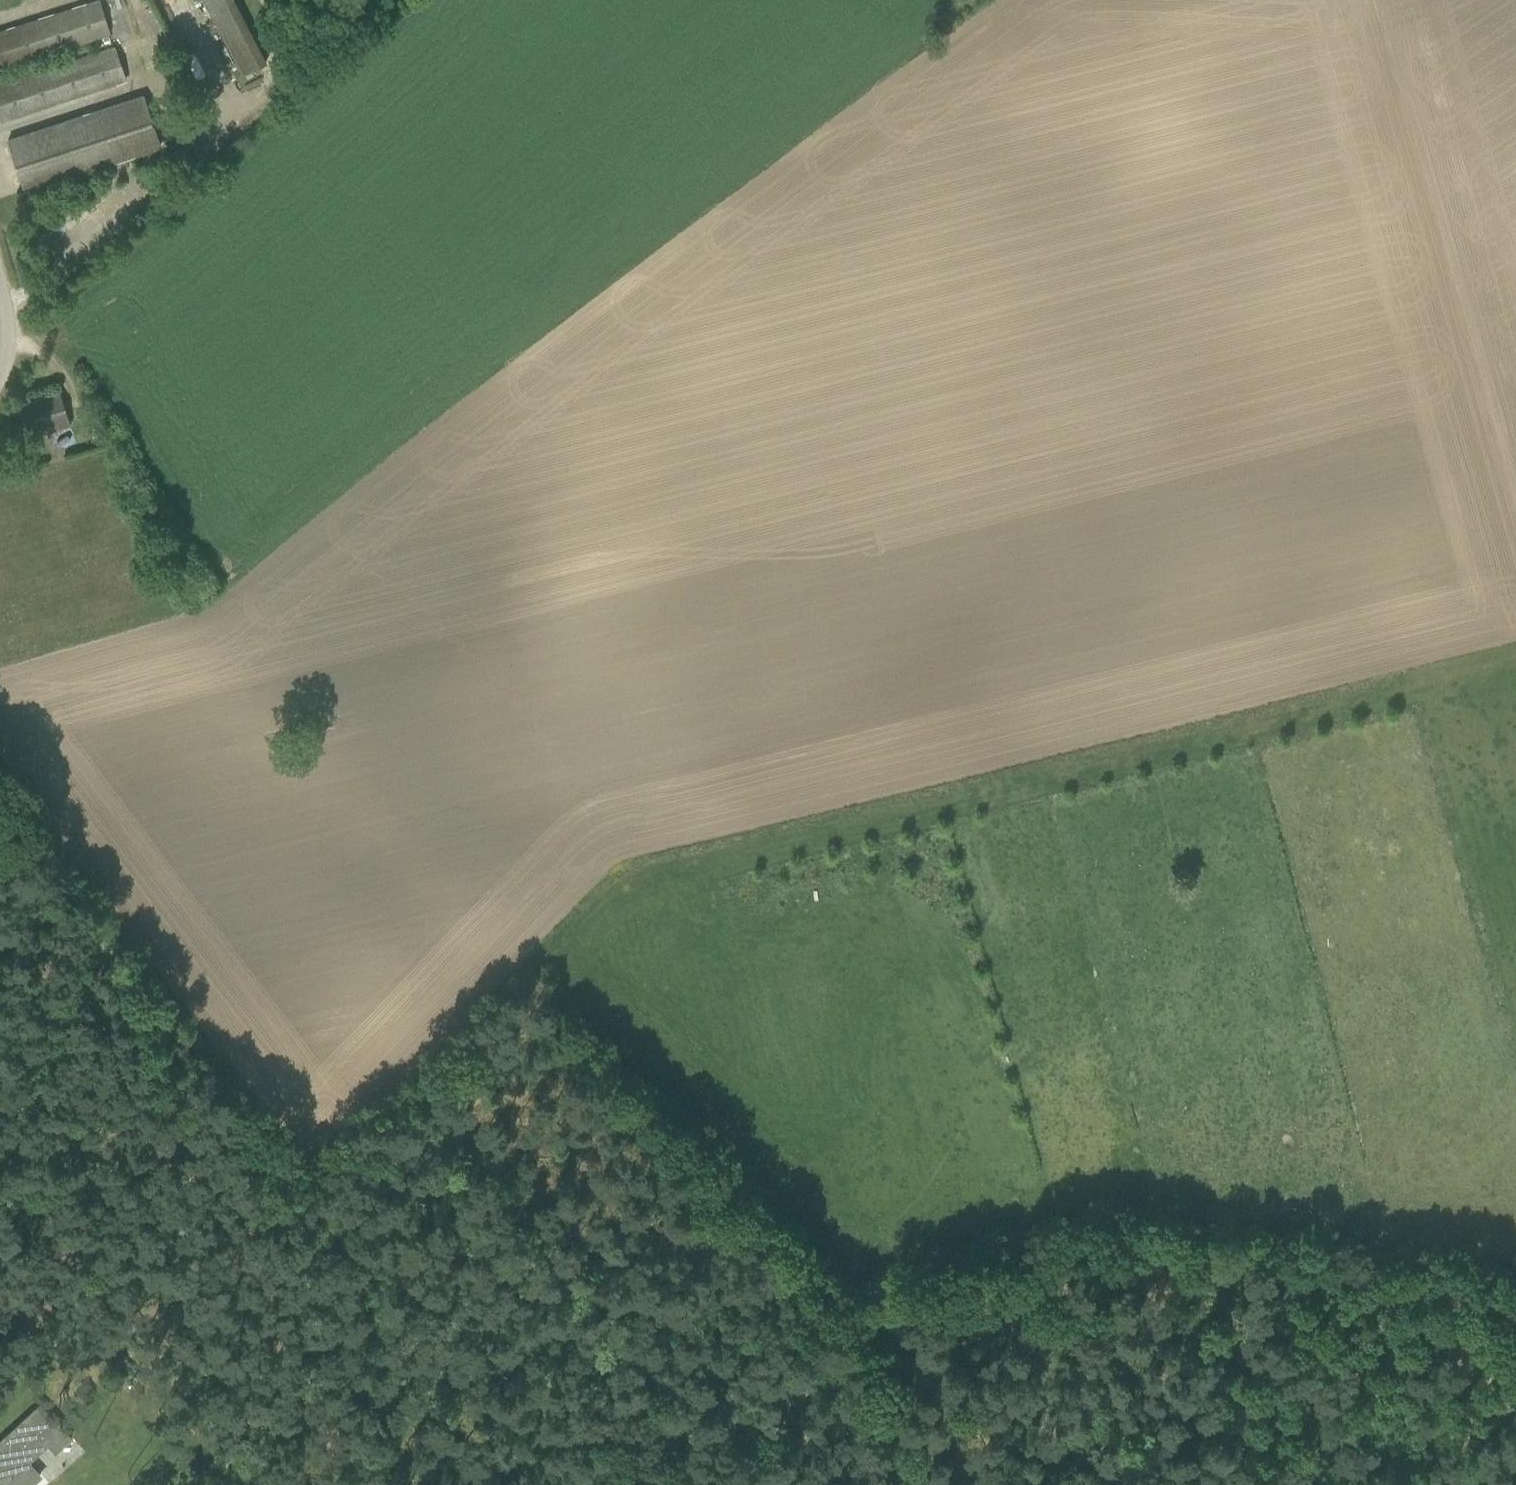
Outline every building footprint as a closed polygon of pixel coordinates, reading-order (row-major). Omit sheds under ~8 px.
[(0,31),(0,68),(50,53),(109,35),(99,0),(98,0),(0,31)] [(223,0),(193,0),(241,89),(264,76),(223,0)] [(1,121),(124,80),(113,47),(0,82),(0,117),(1,121)] [(8,140),(25,191),(160,146),(143,95),(8,140)] [(20,405),(30,436),(70,423),(59,392),(20,405)] [(0,1441),(0,1484),(4,1484),(8,1481),(12,1484),(32,1484),(41,1477),(28,1463),(49,1444),(56,1451),(70,1439),(63,1431),(53,1420),(39,1405),(0,1441)]
